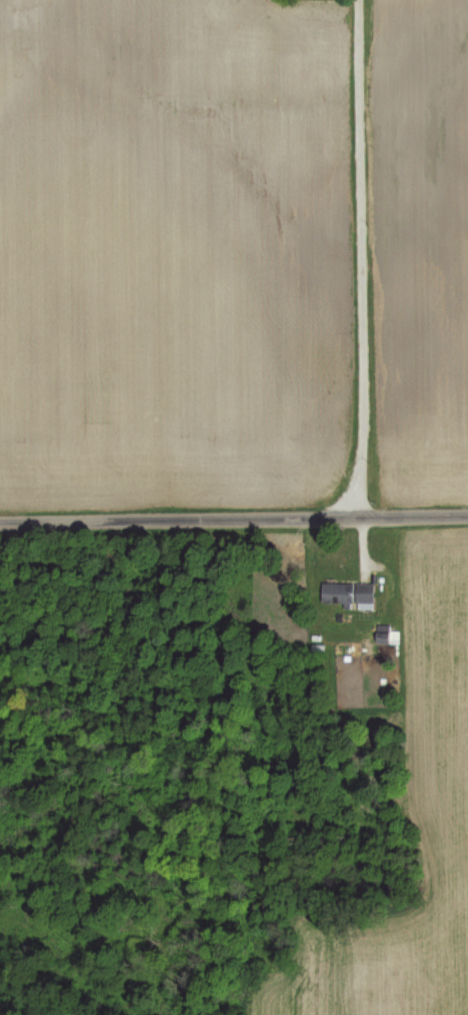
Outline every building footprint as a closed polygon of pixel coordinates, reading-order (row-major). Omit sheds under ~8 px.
[(322,603),(374,603),(374,582),(322,582),(322,603)]
